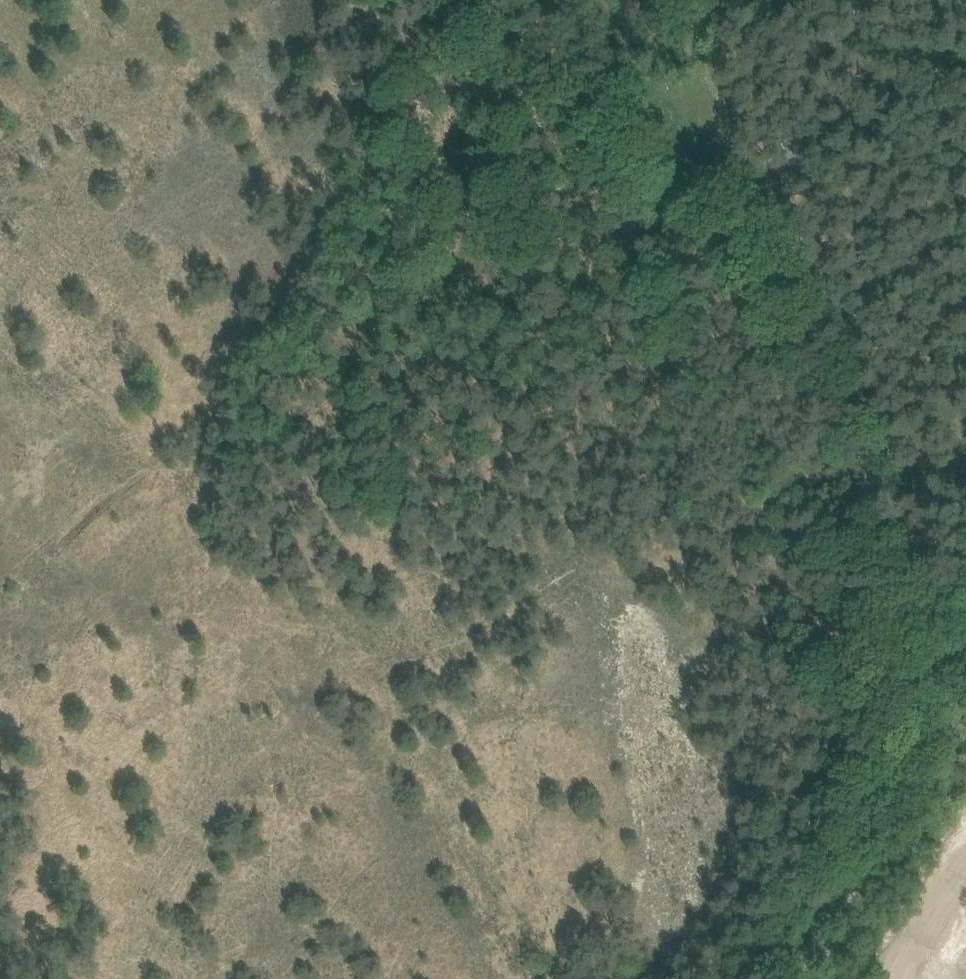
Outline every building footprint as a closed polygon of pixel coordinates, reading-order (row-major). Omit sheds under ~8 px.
[(789,139),(766,155),(792,195),(816,180),(789,139)]
